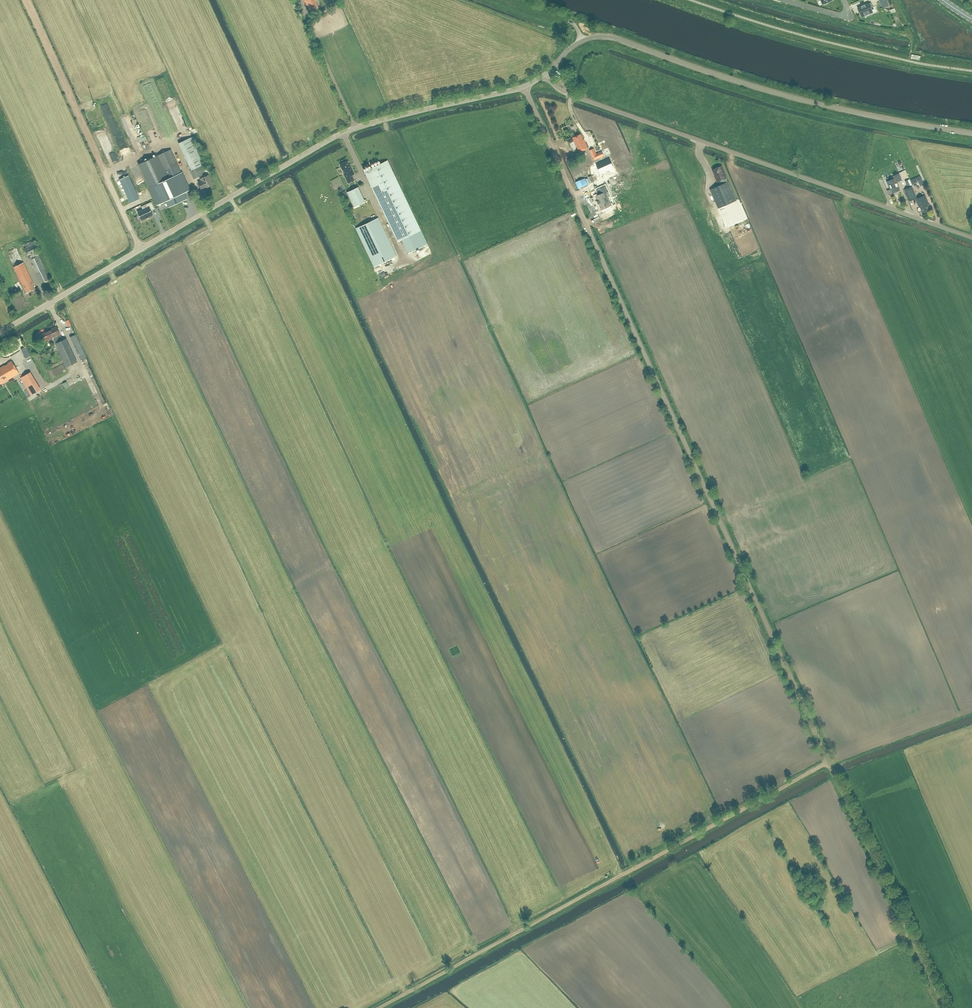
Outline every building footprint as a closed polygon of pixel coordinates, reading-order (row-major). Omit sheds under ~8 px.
[(315,1),(316,1),(316,0),(304,0),(306,4),(305,4),(306,6),(308,5),(310,10),(318,6),(315,1)] [(858,8),(861,16),(874,10),(871,3),(865,5),(865,4),(864,5),(865,5),(862,7),(861,6),(861,7),(858,8)] [(137,137),(139,143),(146,140),(144,134),(137,137)] [(584,142),(581,134),(573,137),(579,152),(588,148),(585,141),(584,142)] [(179,143),(184,154),(191,170),(190,170),(194,178),(200,176),(201,178),(200,178),(201,181),(198,182),(201,189),(204,188),(213,184),(209,175),(206,175),(205,173),(203,174),(202,173),(203,173),(202,170),(203,169),(201,166),(203,165),(191,137),(179,143)] [(570,158),(568,151),(567,144),(560,146),(564,160),(570,158)] [(596,153),(594,148),(589,150),(594,160),(604,156),(602,151),(596,153)] [(189,195),(186,187),(188,186),(171,149),(156,156),(138,164),(150,191),(155,189),(160,199),(173,193),(174,192),(175,195),(177,194),(180,199),(189,195)] [(610,158),(596,165),(600,174),(614,168),(610,158)] [(397,241),(421,230),(387,160),(364,171),(397,241)] [(350,167),(347,161),(340,164),(344,174),(348,183),(354,180),(351,175),(354,174),(350,166),(350,167)] [(728,181),(726,178),(727,178),(722,166),(713,170),(716,178),(717,182),(720,180),(722,184),(710,189),(718,208),(736,200),(728,181)] [(895,182),(895,181),(901,179),(899,174),(893,176),(892,176),(893,179),(887,182),(889,187),(890,186),(893,193),(900,190),(896,182),(895,182)] [(128,175),(120,179),(131,203),(139,199),(128,175)] [(924,185),(920,176),(910,179),(913,184),(918,183),(918,182),(920,186),(924,185)] [(575,183),(578,190),(592,184),(591,181),(586,182),(585,180),(575,183)] [(607,184),(599,188),(601,193),(597,194),(599,199),(600,202),(603,208),(607,206),(609,209),(615,207),(609,195),(611,194),(607,184)] [(358,187),(347,192),(354,207),(365,202),(358,187)] [(909,200),(916,198),(912,187),(905,190),(909,200)] [(930,209),(927,204),(928,204),(925,195),(915,199),(919,207),(920,207),(922,212),(930,209)] [(155,210),(152,203),(143,207),(144,210),(138,213),(142,221),(147,219),(149,218),(154,216),(152,211),(155,210)] [(355,228),(374,267),(396,256),(378,217),(355,228)] [(139,232),(141,236),(164,225),(162,221),(139,232)] [(48,272),(37,249),(28,253),(39,276),(48,272)] [(25,293),(35,288),(33,284),(23,262),(14,267),(22,284),(21,284),(25,293)] [(63,340),(60,334),(56,326),(40,334),(40,335),(41,338),(42,339),(44,338),(46,341),(53,338),(56,343),(56,344),(66,366),(77,361),(67,338),(63,340)] [(86,357),(76,334),(70,337),(81,359),(86,357)] [(28,366),(33,364),(26,347),(21,350),(28,366)] [(19,373),(11,361),(0,367),(0,383),(0,384),(19,373)] [(26,385),(34,380),(30,372),(21,378),(26,385)] [(95,387),(89,376),(82,380),(88,391),(95,387)] [(40,389),(34,380),(26,385),(31,395),(40,389)] [(749,507),(739,511),(742,517),(751,513),(749,507)] [(641,849),(636,838),(633,839),(627,841),(634,857),(639,855),(637,851),(641,849)]
